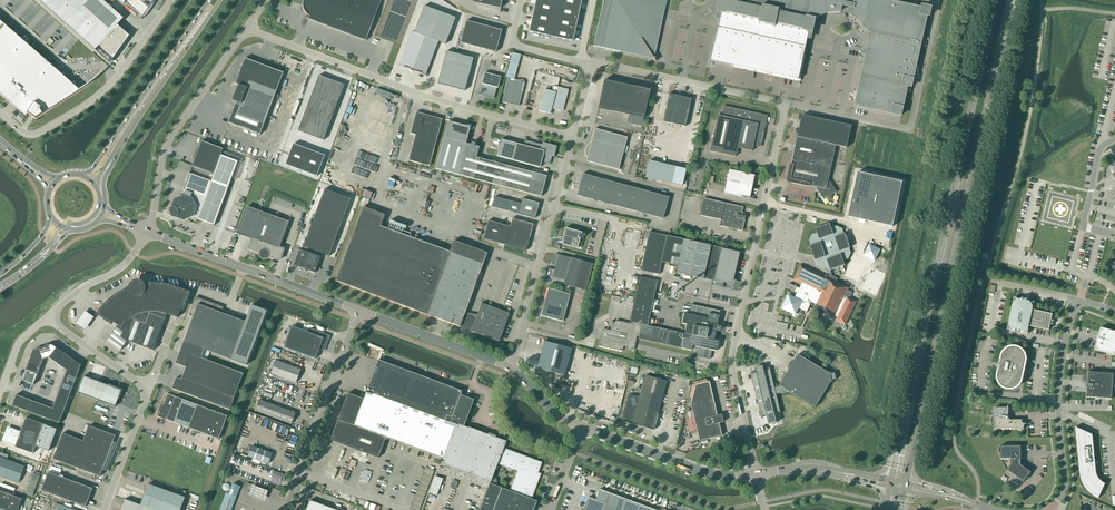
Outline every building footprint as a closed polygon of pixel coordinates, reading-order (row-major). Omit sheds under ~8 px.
[(102,0),(39,0),(95,50),(99,46),(113,59),(130,34),(129,36),(118,26),(123,18),(102,0)] [(381,0),(303,0),(303,1),(303,3),(303,5),(303,7),(304,8),(304,9),(304,10),(305,11),(305,12),(306,13),(306,14),(307,15),(308,16),(308,15),(309,16),(308,19),(365,41),(381,0)] [(472,2),(477,3),(495,8),(495,7),(500,9),(502,0),(472,0),(472,2)] [(528,32),(572,41),(580,0),(535,0),(528,32)] [(667,0),(604,0),(594,46),(621,52),(622,49),(649,55),(652,53),(657,31),(660,32),(667,0)] [(799,80),(804,55),(809,31),(812,31),(815,19),(817,18),(819,17),(821,15),(823,14),(825,13),(828,13),(830,12),(833,12),(835,11),(838,11),(840,11),(842,5),(843,2),(839,1),(839,0),(721,0),(719,11),(722,12),(711,61),(774,74),(799,80)] [(922,8),(885,0),(855,0),(854,5),(850,4),(849,6),(850,7),(849,13),(851,14),(853,15),(856,17),(858,18),(860,19),(861,21),(863,23),(865,25),(866,27),(868,29),(869,31),(871,32),(856,105),(864,107),(901,115),(907,86),(911,87),(927,15),(930,16),(931,7),(923,5),(922,8)] [(424,6),(414,32),(438,41),(445,44),(455,18),(424,6)] [(0,21),(0,94),(31,122),(80,91),(54,69),(0,21)] [(466,21),(460,43),(496,52),(501,30),(466,21)] [(438,41),(414,32),(412,31),(399,65),(426,75),(438,41)] [(446,51),(438,84),(465,91),(473,58),(446,51)] [(260,134),(283,73),(245,58),(235,84),(238,85),(232,101),(236,102),(228,122),(260,134)] [(498,88),(501,77),(484,73),(482,83),(481,83),(478,94),(494,99),(497,88),(498,88)] [(344,85),(319,75),(298,131),(323,140),(344,85)] [(519,105),(525,82),(508,78),(502,101),(519,105)] [(563,109),(568,90),(557,87),(559,81),(548,79),(539,111),(550,114),(552,109),(560,111),(563,109)] [(642,126),(650,90),(604,80),(598,108),(632,115),(630,124),(642,126)] [(685,127),(691,99),(669,94),(663,122),(685,127)] [(371,100),(365,120),(371,122),(372,118),(380,120),(385,104),(371,100)] [(765,126),(767,116),(723,106),(721,116),(718,115),(710,151),(735,157),(737,148),(752,151),(753,146),(758,147),(763,125),(765,126)] [(429,116),(416,112),(410,133),(415,135),(408,161),(429,166),(442,119),(429,116),(429,115),(429,116)] [(802,115),(788,181),(816,187),(824,200),(827,198),(829,201),(831,201),(833,200),(833,198),(832,195),(837,192),(829,179),(835,151),(830,144),(847,148),(852,125),(802,115)] [(341,123),(352,128),(355,121),(344,117),(341,123)] [(377,131),(384,132),(386,122),(379,121),(377,131)] [(471,145),(465,144),(470,128),(448,122),(436,169),(457,175),(473,179),(541,197),(546,176),(476,158),(479,147),(474,146),(475,144),(471,143),(471,145)] [(618,170),(627,137),(595,129),(591,142),(590,142),(589,143),(588,144),(587,146),(586,147),(586,149),(585,151),(585,153),(586,155),(586,156),(587,158),(586,161),(618,170)] [(523,146),(501,140),(497,156),(540,167),(541,162),(550,164),(552,156),(554,157),(557,147),(543,143),(542,145),(525,140),(523,146)] [(213,174),(223,149),(201,141),(192,166),(213,174)] [(317,177),(325,156),(293,144),(285,165),(317,177)] [(214,226),(238,162),(221,155),(211,181),(190,173),(183,190),(182,189),(182,190),(185,191),(183,196),(175,200),(172,208),(173,211),(171,212),(172,215),(174,214),(175,217),(184,220),(192,216),(197,218),(196,221),(197,221),(197,220),(214,226)] [(687,169),(650,161),(646,178),(683,186),(687,169)] [(749,198),(754,175),(729,170),(724,193),(749,198)] [(336,184),(339,176),(326,171),(323,179),(336,184)] [(859,172),(849,216),(894,226),(903,182),(859,172)] [(576,196),(662,219),(668,197),(582,174),(576,196)] [(369,198),(370,191),(359,187),(357,194),(369,198)] [(351,199),(324,189),(303,247),(329,256),(351,199)] [(508,211),(511,201),(494,197),(492,207),(508,211)] [(535,218),(539,203),(522,199),(518,214),(535,218)] [(745,220),(746,216),(740,215),(742,207),(704,199),(700,216),(721,220),(720,226),(742,231),(744,220),(745,220)] [(521,204),(511,201),(508,211),(518,214),(521,204)] [(417,311),(440,248),(380,226),(384,215),(363,207),(335,281),(417,311)] [(279,260),(283,250),(278,248),(287,223),(247,208),(237,233),(252,238),(248,249),(260,253),(259,255),(260,258),(262,259),(265,260),(267,259),(268,256),(279,260)] [(526,251),(533,224),(512,219),(510,227),(488,221),(483,239),(505,245),(526,251)] [(482,231),(483,224),(476,222),(475,230),(482,231)] [(789,296),(783,308),(795,314),(798,308),(807,312),(806,313),(807,313),(812,302),(817,305),(816,306),(815,305),(812,310),(833,320),(835,316),(837,317),(836,320),(845,325),(857,301),(850,298),(853,292),(848,290),(849,287),(836,281),(838,279),(833,276),(831,270),(845,265),(843,261),(848,259),(851,253),(849,248),(850,248),(845,233),(844,234),(842,229),(836,226),(831,228),(830,223),(815,229),(817,233),(812,235),(809,241),(811,246),(810,246),(815,260),(816,260),(818,265),(824,268),(826,267),(830,277),(829,278),(828,277),(829,277),(825,275),(824,275),(801,264),(794,280),(802,283),(799,288),(789,283),(789,284),(797,287),(795,292),(793,292),(797,294),(795,298),(789,296)] [(580,234),(580,233),(566,229),(563,241),(557,242),(581,249),(584,237),(585,237),(585,236),(585,235),(584,234),(583,234),(580,234)] [(649,232),(641,271),(659,275),(661,262),(677,266),(676,273),(703,278),(703,279),(714,281),(715,279),(730,282),(737,254),(721,251),(722,248),(649,232)] [(440,248),(417,311),(434,318),(459,327),(460,325),(472,329),(471,331),(499,342),(508,318),(509,319),(509,316),(508,316),(509,314),(481,303),(476,317),(465,313),(481,270),(484,271),(485,266),(482,265),(487,253),(453,241),(450,252),(440,248)] [(869,244),(863,255),(875,261),(881,250),(869,244)] [(314,273),(320,257),(299,249),(293,265),(305,270),(305,271),(307,272),(308,271),(314,273)] [(553,276),(552,277),(554,277),(564,280),(563,285),(586,291),(593,264),(556,254),(554,262),(556,263),(553,276)] [(602,330),(598,346),(622,351),(623,347),(625,347),(625,349),(634,351),(637,336),(639,337),(638,339),(698,352),(697,357),(710,360),(712,350),(716,351),(719,341),(714,340),(716,331),(718,331),(719,331),(720,331),(720,330),(721,330),(721,329),(721,328),(721,327),(720,327),(720,326),(719,326),(717,325),(720,311),(691,304),(689,314),(684,313),(682,323),(686,324),(684,333),(648,325),(657,281),(639,277),(630,322),(631,322),(630,324),(617,321),(616,321),(615,321),(614,322),(614,323),(612,322),(610,330),(604,329),(603,329),(602,330)] [(102,311),(100,313),(117,325),(107,341),(120,350),(127,341),(153,351),(167,314),(177,318),(186,294),(177,291),(174,290),(172,289),(170,288),(167,288),(166,287),(164,287),(160,287),(158,286),(155,286),(153,286),(150,286),(147,286),(145,287),(145,288),(145,290),(144,291),(144,293),(143,294),(142,295),(141,296),(139,296),(137,296),(136,296),(134,296),(133,295),(132,294),(130,293),(130,292),(129,291),(127,292),(125,292),(123,294),(120,295),(118,296),(116,298),(114,300),(112,301),(109,303),(107,305),(106,307),(104,308),(103,310),(102,311)] [(563,322),(570,294),(548,288),(543,306),(542,305),(541,309),(542,309),(541,316),(563,322)] [(176,378),(172,389),(229,410),(243,374),(206,360),(201,358),(204,350),(231,360),(246,365),(267,311),(251,305),(245,322),(221,313),(223,307),(196,297),(189,316),(193,317),(175,363),(186,367),(181,380),(176,378)] [(1052,325),(1053,321),(1051,320),(1052,314),(1032,310),(1034,302),(1014,298),(1007,330),(1027,334),(1029,326),(1049,330),(1050,324),(1052,325)] [(76,325),(85,331),(94,318),(84,312),(76,325)] [(307,332),(292,326),(284,348),(315,359),(319,349),(324,351),(329,339),(327,335),(309,328),(307,332)] [(1101,328),(1094,350),(1114,356),(1114,332),(1101,328)] [(564,376),(572,349),(544,341),(537,369),(559,374),(557,380),(555,388),(565,390),(567,383),(562,382),(564,376)] [(370,343),(368,346),(383,351),(384,349),(370,343)] [(16,394),(12,406),(12,407),(13,406),(59,423),(80,366),(81,366),(80,365),(80,363),(78,364),(67,355),(67,354),(65,354),(64,354),(64,352),(63,352),(52,345),(49,345),(49,344),(44,346),(44,347),(33,350),(30,357),(29,358),(29,359),(29,360),(28,361),(28,362),(22,379),(21,379),(22,381),(21,381),(22,381),(33,385),(43,360),(49,358),(67,371),(65,374),(64,375),(64,376),(62,384),(61,384),(61,386),(58,393),(57,394),(58,395),(55,402),(54,402),(54,403),(52,409),(52,408),(51,407),(50,408),(45,406),(44,405),(43,405),(37,403),(37,402),(35,402),(30,400),(29,399),(28,400),(23,398),(22,396),(21,397),(17,395),(16,394)] [(1009,389),(1010,389),(1011,389),(1012,389),(1013,389),(1014,388),(1015,388),(1016,387),(1017,386),(1018,386),(1018,385),(1019,385),(1020,384),(1020,383),(1021,382),(1021,381),(1021,380),(1023,372),(1025,361),(1026,359),(1025,358),(1025,357),(1025,356),(1025,355),(1025,354),(1024,353),(1024,352),(1023,352),(1022,351),(1021,350),(1020,349),(1019,348),(1018,348),(1017,347),(1016,347),(1015,347),(1014,347),(1013,347),(1012,347),(1011,347),(1009,347),(1008,348),(1007,348),(1007,349),(1006,349),(1005,350),(1004,350),(1003,351),(1003,352),(1003,353),(1002,354),(1001,356),(997,375),(997,376),(997,377),(997,378),(997,379),(997,380),(998,381),(998,382),(999,382),(999,383),(999,384),(1000,385),(1001,386),(1002,386),(1003,387),(1004,388),(1005,388),(1006,389),(1007,389),(1008,389),(1009,389)] [(829,373),(798,354),(779,385),(780,386),(780,385),(780,386),(774,387),(770,368),(769,368),(769,370),(765,371),(763,366),(755,368),(757,373),(752,375),(751,373),(751,372),(751,373),(762,418),(762,416),(767,415),(769,425),(772,424),(773,425),(774,424),(774,423),(777,423),(775,413),(780,411),(781,414),(776,394),(790,391),(789,391),(789,392),(790,392),(816,407),(831,382),(833,381),(832,381),(832,380),(836,379),(835,373),(830,374),(830,373),(831,373),(831,372),(829,373)] [(296,383),(301,370),(276,360),(271,374),(296,383)] [(460,395),(462,391),(378,360),(363,399),(348,393),(330,441),(378,459),(386,438),(442,459),(443,458),(445,459),(443,465),(491,482),(497,464),(517,471),(511,489),(512,489),(511,492),(489,484),(479,509),(533,509),(537,501),(530,499),(531,496),(532,497),(539,478),(537,477),(542,463),(503,448),(506,442),(469,428),(468,428),(464,426),(473,400),(460,395)] [(1112,399),(1113,374),(1088,372),(1086,397),(1112,399)] [(108,385),(84,376),(78,393),(115,407),(118,399),(119,399),(118,399),(122,389),(109,384),(108,385)] [(653,430),(666,382),(645,376),(639,397),(628,394),(621,421),(653,430)] [(717,416),(713,398),(709,382),(695,385),(690,404),(699,441),(722,436),(719,423),(721,423),(719,415),(717,416)] [(175,396),(167,394),(163,403),(162,403),(162,402),(161,402),(156,416),(218,439),(224,424),(227,416),(175,396)] [(291,424),(295,413),(259,400),(255,411),(291,424)] [(1008,413),(1008,408),(994,408),(994,409),(993,409),(992,415),(995,416),(995,417),(994,417),(995,417),(995,429),(994,429),(1022,428),(1022,424),(1026,425),(1027,424),(1022,423),(1022,420),(1010,420),(1007,413),(1008,413)] [(8,427),(3,441),(15,445),(15,447),(33,454),(35,446),(49,451),(57,430),(26,418),(20,432),(8,427)] [(100,477),(115,435),(89,426),(83,441),(62,433),(53,459),(100,477)] [(1098,498),(1105,484),(1103,482),(1101,482),(1100,481),(1099,479),(1098,478),(1098,477),(1097,476),(1097,475),(1096,474),(1096,472),(1096,471),(1092,435),(1075,427),(1075,428),(1080,473),(1080,474),(1080,475),(1080,476),(1080,477),(1081,478),(1081,479),(1082,481),(1082,482),(1083,484),(1084,486),(1085,488),(1086,488),(1087,490),(1088,491),(1089,492),(1091,494),(1092,494),(1094,496),(1095,497),(1096,497),(1098,498)] [(251,446),(247,456),(253,458),(268,464),(272,454),(251,446)] [(1021,459),(1021,446),(1000,446),(1000,447),(999,447),(999,454),(1000,454),(1000,459),(1011,459),(1011,465),(1007,470),(1023,482),(1026,478),(1028,479),(1031,474),(1030,473),(1031,472),(1021,465),(1020,465),(1020,463),(1021,463),(1021,460),(1020,460),(1020,459),(1021,459)] [(25,467),(7,460),(9,455),(0,452),(0,475),(19,482),(25,467)] [(434,470),(425,467),(411,508),(418,509),(420,509),(434,470)] [(85,507),(92,489),(48,472),(41,491),(85,507)] [(33,496),(40,476),(32,473),(25,493),(33,496)] [(437,496),(443,479),(435,476),(428,493),(437,496)] [(241,484),(234,482),(229,494),(226,493),(220,509),(231,509),(241,484)] [(225,492),(231,488),(227,483),(222,487),(225,492)] [(125,499),(121,509),(180,509),(185,498),(148,484),(141,505),(125,499)] [(265,501),(268,491),(252,486),(249,496),(265,501)] [(625,499),(599,490),(595,500),(588,498),(584,509),(621,509),(625,499)] [(22,499),(0,491),(0,509),(3,509),(18,509),(22,499)] [(625,499),(621,509),(654,509),(625,499)] [(310,501),(306,509),(335,509),(310,501)] [(373,509),(376,509),(378,504),(366,501),(364,508),(373,509)]
